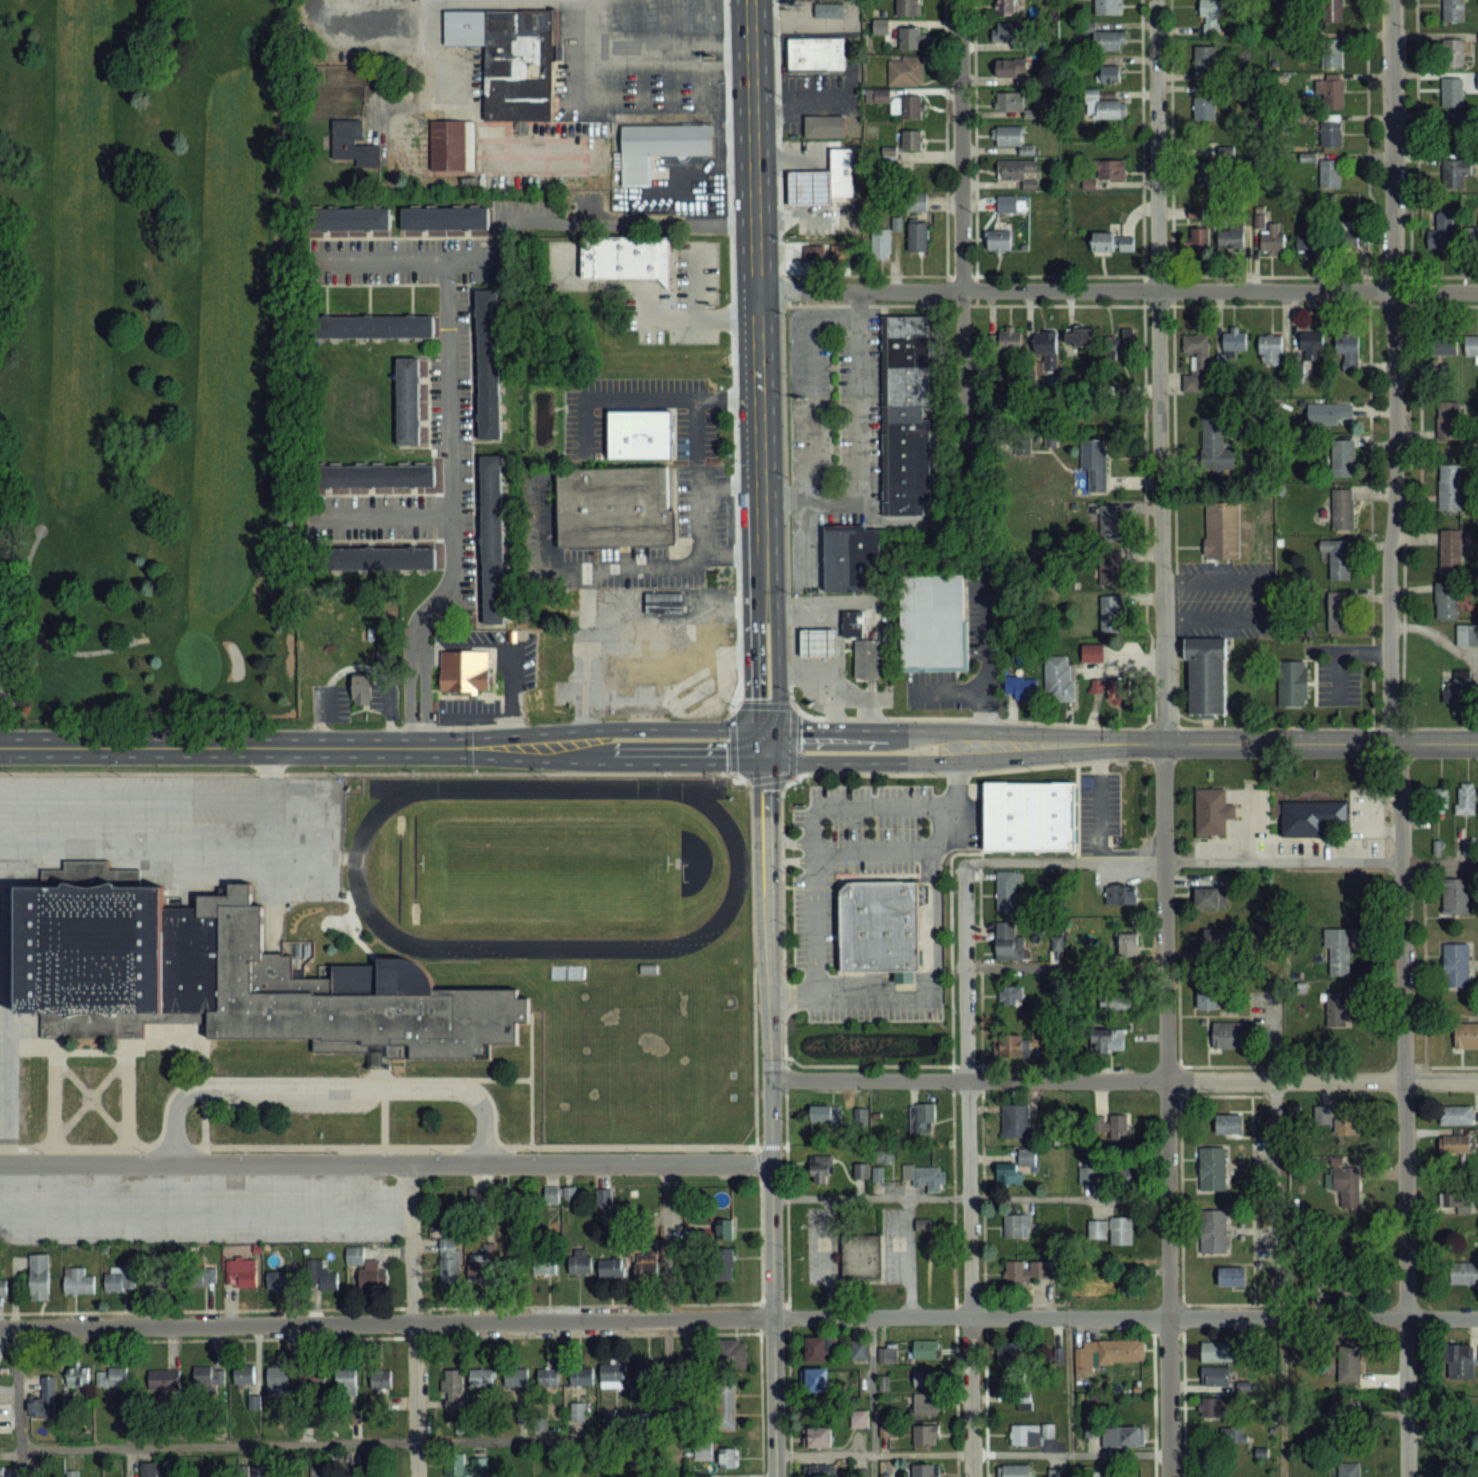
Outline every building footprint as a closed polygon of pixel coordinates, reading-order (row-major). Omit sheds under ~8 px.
[(896,15),(921,15),(921,0),(896,0),(896,15)] [(1017,0),(996,0),(996,16),(1017,16),(1017,0)] [(1121,0),(1096,0),(1096,15),(1121,15),(1121,0)] [(1222,36),(1222,0),(1201,0),(1201,36),(1222,36)] [(1343,29),(1343,0),(1324,0),(1324,29),(1343,29)] [(1464,0),(1443,0),(1443,21),(1464,21),(1464,0)] [(813,16),(813,3),(842,3),(842,16),(813,16)] [(557,10),(557,60),(551,60),(551,120),(484,120),(484,44),(444,44),(443,10),(557,10)] [(993,43),(1020,43),(1020,23),(993,23),(993,43)] [(899,28),(899,50),(924,50),(924,28),(899,28)] [(1094,32),(1094,51),(1125,51),(1125,32),(1094,32)] [(841,37),(842,68),(787,69),(787,38),(841,37)] [(1344,68),(1344,39),(1322,39),(1322,68),(1344,68)] [(1464,39),(1443,39),(1443,67),(1464,67),(1464,39)] [(1195,71),(1215,71),(1215,46),(1195,46),(1195,71)] [(924,85),(924,57),(888,57),(888,85),(924,85)] [(996,60),(996,78),(1023,78),(1023,60),(996,60)] [(1121,83),(1121,66),(1100,66),(1100,83),(1121,83)] [(1442,106),(1463,106),(1463,77),(1442,77),(1442,106)] [(1318,109),(1344,109),(1344,79),(1319,79),(1318,109)] [(1098,100),(1098,90),(1086,90),(1086,120),(1126,120),(1126,100),(1098,100)] [(1024,111),(1024,92),(996,92),(996,111),(1024,111)] [(1216,120),(1216,93),(1195,93),(1195,120),(1216,120)] [(924,118),(924,95),(899,95),(899,118),(924,118)] [(1444,112),(1445,149),(1465,148),(1465,130),(1472,130),(1471,111),(1444,112)] [(843,136),(804,136),(804,114),(843,115),(843,136)] [(1341,147),(1341,116),(1321,116),(1321,147),(1341,147)] [(363,120),(333,120),(333,136),(325,136),(325,147),(333,147),(333,159),(357,159),(357,168),(381,168),(381,144),(362,144),(363,120)] [(473,169),(430,169),(430,120),(473,120),(473,169)] [(620,185),(620,125),(711,124),(711,154),(648,154),(648,184),(620,185)] [(1023,145),(1023,126),(995,126),(995,145),(1023,145)] [(902,151),(922,151),(922,130),(902,130),(902,151)] [(1233,145),(1194,145),(1194,184),(1219,184),(1220,159),(1233,160),(1233,145)] [(1127,179),(1127,159),(1100,159),(1100,179),(1127,179)] [(998,160),(998,179),(1024,179),(1025,188),(1036,187),(1036,176),(1036,160),(998,160)] [(1320,160),(1320,188),(1341,188),(1341,160),(1320,160)] [(1443,160),(1443,188),(1471,188),(1471,160),(1443,160)] [(788,205),(788,171),(830,170),(830,178),(830,198),(831,205),(788,205)] [(830,178),(842,178),(842,198),(830,198),(830,178)] [(905,193),(905,212),(927,212),(927,193),(905,193)] [(1017,212),(1017,195),(998,195),(998,212),(1017,212)] [(1428,250),(1454,250),(1454,205),(1437,205),(1437,230),(1428,230),(1428,250)] [(401,229),(401,207),(487,207),(487,229),(401,229)] [(389,229),(302,230),(302,208),(389,208),(389,229)] [(1190,217),(1201,217),(1201,208),(1190,209),(1190,217)] [(908,253),(927,253),(927,222),(908,222),(908,253)] [(1283,223),(1262,223),(1262,252),(1283,252),(1283,223)] [(1244,249),(1244,226),(1218,226),(1218,249),(1244,249)] [(1210,254),(1209,227),(1188,227),(1189,255),(1210,254)] [(872,259),(891,259),(891,228),(872,228),(872,259)] [(1356,228),(1341,230),(1342,243),(1357,242),(1356,228)] [(1466,229),(1467,248),(1477,248),(1477,228),(1466,229)] [(1011,252),(1011,230),(987,230),(987,252),(1011,252)] [(1092,234),(1092,253),(1134,253),(1134,234),(1092,234)] [(1317,234),(1298,234),(1298,255),(1317,255),(1317,234)] [(581,236),(669,236),(669,289),(658,277),(581,277),(581,236)] [(850,246),(807,246),(807,261),(850,261),(850,246)] [(500,438),(478,439),(475,291),(497,290),(500,438)] [(433,336),(304,337),(304,316),(433,315),(433,336)] [(882,514),(881,315),(927,315),(928,514),(882,514)] [(1092,326),(1067,326),(1067,345),(1092,345),(1092,326)] [(996,327),(996,352),(1021,352),(1021,327),(996,327)] [(1133,328),(1122,328),(1122,336),(1107,336),(1107,358),(1133,358),(1133,328)] [(1235,358),(1235,351),(1247,351),(1247,329),(1223,329),(1223,358),(1235,358)] [(1034,330),(1034,352),(1045,352),(1045,371),(1058,371),(1058,330),(1034,330)] [(1302,360),(1323,359),(1322,331),(1301,331),(1302,360)] [(1209,334),(1182,334),(1182,353),(1196,353),(1196,373),(1209,373),(1209,334)] [(1282,334),(1260,334),(1260,362),(1282,362),(1282,334)] [(1477,356),(1477,335),(1465,335),(1465,356),(1477,356)] [(1358,372),(1358,336),(1336,336),(1336,372),(1358,372)] [(1429,355),(1457,355),(1457,336),(1429,336),(1429,355)] [(398,444),(397,358),(418,358),(418,444),(398,444)] [(1184,376),(1184,392),(1199,392),(1199,376),(1184,376)] [(1460,402),(1438,402),(1438,440),(1460,440),(1460,402)] [(1308,423),(1352,423),(1352,404),(1308,404),(1308,423)] [(671,458),(608,458),(608,410),(671,410),(671,458)] [(1203,469),(1234,469),(1234,450),(1225,450),(1225,418),(1203,418),(1203,469)] [(1088,471),(1088,492),(1107,492),(1107,440),(1081,440),(1081,471),(1088,471)] [(1354,477),(1354,440),(1331,440),(1331,477),(1354,477)] [(504,623),(483,623),(479,456),(500,455),(504,623)] [(434,486),(304,487),(303,465),(433,464),(434,486)] [(558,546),(557,468),(667,465),(668,511),(675,510),(676,543),(558,546)] [(1440,510),(1462,510),(1462,465),(1440,465),(1440,510)] [(1354,529),(1354,489),(1333,489),(1333,529),(1354,529)] [(1206,559),(1240,559),(1240,502),(1206,502),(1206,559)] [(1121,541),(1121,505),(1100,505),(1100,541),(1121,541)] [(878,588),(824,588),(823,527),(878,527),(878,588)] [(1440,530),(1440,574),(1462,574),(1462,530),(1440,530)] [(1328,581),(1351,581),(1351,540),(1328,540),(1328,581)] [(434,569),(305,570),(304,548),(434,546),(434,569)] [(1100,551),(1100,585),(1122,585),(1122,551),(1100,551)] [(962,573),(963,669),(900,670),(898,574),(962,573)] [(1436,583),(1436,619),(1458,619),(1458,583),(1436,583)] [(644,593),(644,614),(684,614),(684,593),(644,593)] [(1328,633),(1353,633),(1353,593),(1328,593),(1328,633)] [(1100,632),(1122,632),(1122,596),(1100,596),(1100,632)] [(861,635),(841,635),(841,609),(861,609),(861,635)] [(1456,626),(1456,646),(1477,646),(1477,626),(1456,626)] [(800,656),(800,629),(822,629),(835,629),(835,656),(822,656),(800,656)] [(1223,637),(1224,659),(1222,659),(1222,713),(1187,713),(1187,659),(1184,659),(1184,638),(1223,637)] [(853,676),(853,639),(877,639),(877,648),(883,648),(883,666),(877,666),(877,676),(853,676)] [(1083,661),(1103,661),(1103,645),(1083,645),(1083,661)] [(488,689),(441,689),(441,650),(488,650),(488,689)] [(1045,657),(1045,700),(1075,700),(1075,665),(1068,665),(1068,657),(1045,657)] [(1277,705),(1277,660),(1303,660),(1303,666),(1306,666),(1306,698),(1303,698),(1303,705),(1277,705)] [(372,674),(353,674),(353,704),(372,704),(372,674)] [(1005,677),(1005,700),(1037,700),(1037,677),(1005,677)] [(1470,713),(1470,677),(1444,677),(1444,703),(1453,703),(1453,713),(1470,713)] [(1131,679),(1091,679),(1091,693),(1110,693),(1110,702),(1131,702),(1131,679)] [(984,851),(984,783),(1074,783),(1075,850),(984,851)] [(1456,814),(1475,814),(1475,783),(1456,783),(1456,814)] [(1194,834),(1194,788),(1223,787),(1224,804),(1233,804),(1233,817),(1224,817),(1224,833),(1194,834)] [(1431,787),(1431,814),(1448,814),(1448,787),(1431,787)] [(1280,835),(1279,802),(1316,801),(1316,794),(1326,794),(1326,801),(1345,801),(1345,823),(1323,824),(1323,835),(1280,835)] [(996,870),(996,910),(1019,910),(1019,870),(996,870)] [(1470,877),(1443,877),(1443,913),(1470,913),(1470,877)] [(16,888),(161,891),(163,907),(197,908),(198,894),(227,896),(227,882),(249,883),(249,904),(261,906),(265,954),(291,954),(291,977),(331,976),(333,962),(377,963),(378,957),(402,958),(417,964),(429,977),(433,989),(516,990),(518,1000),(527,1000),(529,1024),(518,1025),(517,1046),(485,1045),(484,1058),(387,1056),(386,1067),(368,1068),(368,1051),(313,1051),(313,1039),(208,1038),(208,1012),(162,1016),(63,1016),(17,1016),(16,888)] [(918,971),(841,971),(840,894),(851,882),(917,882),(918,971)] [(1137,885),(1106,885),(1106,905),(1137,905),(1137,885)] [(1226,887),(1195,887),(1195,908),(1226,908),(1226,887)] [(997,959),(1023,959),(1023,933),(1014,933),(1014,921),(997,921),(997,959)] [(1204,928),(1204,948),(1231,948),(1231,928),(1204,928)] [(1350,929),(1326,929),(1326,976),(1350,976),(1350,929)] [(1117,956),(1138,956),(1138,933),(1117,933),(1117,956)] [(1470,943),(1443,943),(1443,987),(1470,987),(1470,943)] [(1000,986),(1000,1013),(1023,1013),(1023,986),(1000,986)] [(1217,1008),(1217,987),(1198,987),(1198,1008),(1217,1008)] [(1132,994),(1101,992),(1100,1009),(1132,1010),(1132,994)] [(1327,993),(1327,1027),(1347,1027),(1347,993),(1327,993)] [(1214,1048),(1248,1048),(1248,1022),(1214,1022),(1214,1048)] [(1455,1048),(1477,1048),(1477,1023),(1455,1023),(1455,1048)] [(1124,1029),(1091,1029),(1091,1052),(1124,1052),(1124,1029)] [(995,1056),(1028,1056),(1028,1035),(995,1035),(995,1056)] [(934,1102),(913,1102),(913,1132),(934,1132),(934,1102)] [(811,1122),(841,1122),(841,1104),(811,1104),(811,1122)] [(1002,1104),(1002,1137),(1029,1137),(1029,1104),(1002,1104)] [(1473,1104),(1442,1104),(1442,1123),(1473,1123),(1473,1104)] [(1311,1107),(1311,1134),(1339,1134),(1339,1107),(1311,1107)] [(1095,1114),(1095,1136),(1129,1136),(1129,1114),(1095,1114)] [(1215,1114),(1215,1134),(1244,1134),(1244,1114),(1215,1114)] [(1473,1134),(1439,1134),(1439,1153),(1473,1153),(1473,1134)] [(1226,1147),(1199,1147),(1199,1191),(1226,1191),(1226,1147)] [(878,1149),(878,1162),(893,1162),(893,1149),(878,1149)] [(996,1185),(1021,1185),(1021,1165),(1035,1165),(1035,1149),(1020,1149),(1020,1164),(996,1164),(996,1185)] [(810,1182),(833,1182),(833,1155),(810,1155),(810,1182)] [(869,1163),(854,1163),(854,1179),(869,1179),(869,1163)] [(904,1180),(913,1180),(913,1189),(944,1189),(944,1166),(904,1166),(904,1180)] [(1360,1168),(1336,1168),(1336,1209),(1360,1209),(1360,1168)] [(1080,1183),(1097,1183),(1097,1169),(1080,1169),(1080,1183)] [(143,1195),(138,1185),(127,1191),(132,1200),(143,1195)] [(545,1187),(545,1204),(559,1204),(559,1187),(545,1187)] [(565,1200),(574,1200),(574,1187),(565,1187),(565,1200)] [(485,1189),(471,1189),(471,1202),(485,1202),(485,1189)] [(611,1206),(611,1189),(597,1189),(597,1206),(611,1206)] [(1472,1192),(1439,1192),(1439,1212),(1472,1212),(1472,1192)] [(1201,1253),(1226,1253),(1226,1211),(1201,1211),(1201,1253)] [(1031,1238),(1031,1215),(1004,1215),(1004,1238),(1031,1238)] [(1090,1221),(1090,1240),(1109,1240),(1109,1245),(1133,1245),(1132,1217),(1111,1217),(1111,1221),(1090,1221)] [(732,1219),(716,1219),(716,1239),(732,1239),(732,1219)] [(1465,1252),(1464,1230),(1441,1231),(1442,1253),(1465,1252)] [(879,1276),(839,1276),(839,1232),(878,1232),(879,1276)] [(1333,1237),(1333,1259),(1360,1259),(1360,1237),(1333,1237)] [(459,1283),(459,1239),(438,1239),(438,1283),(459,1283)] [(493,1244),(485,1244),(485,1259),(469,1259),(469,1277),(493,1277),(493,1244)] [(657,1247),(635,1247),(635,1278),(657,1278),(657,1247)] [(732,1280),(732,1248),(715,1248),(715,1280),(732,1280)] [(49,1254),(30,1254),(30,1300),(49,1300),(49,1254)] [(592,1273),(592,1254),(568,1254),(568,1273),(592,1273)] [(506,1257),(506,1274),(523,1274),(523,1257),(506,1257)] [(556,1274),(556,1258),(533,1258),(533,1274),(556,1274)] [(624,1276),(624,1258),(598,1258),(598,1276),(624,1276)] [(256,1287),(256,1259),(227,1259),(227,1287),(256,1287)] [(309,1259),(309,1288),(336,1288),(336,1270),(323,1270),(323,1259),(309,1259)] [(1006,1261),(1006,1282),(1047,1282),(1047,1261),(1006,1261)] [(1451,1262),(1451,1286),(1477,1286),(1477,1262),(1451,1262)] [(386,1269),(377,1269),(377,1264),(359,1264),(359,1285),(386,1285),(386,1269)] [(1118,1293),(1138,1293),(1138,1266),(1116,1266),(1116,1272),(1103,1272),(1103,1282),(1118,1282),(1118,1293)] [(84,1267),(65,1267),(65,1293),(95,1293),(95,1275),(84,1275),(84,1267)] [(1218,1286),(1247,1286),(1247,1267),(1218,1267),(1218,1286)] [(156,1287),(179,1287),(179,1268),(156,1268),(156,1287)] [(194,1284),(216,1284),(216,1268),(194,1268),(194,1284)] [(104,1270),(104,1290),(135,1290),(135,1270),(104,1270)] [(266,1271),(266,1288),(296,1288),(296,1271),(266,1271)] [(1333,1300),(1362,1300),(1362,1277),(1333,1277),(1333,1300)] [(832,1336),(806,1336),(806,1360),(832,1360),(832,1336)] [(867,1340),(850,1340),(850,1359),(867,1359),(867,1340)] [(939,1340),(913,1340),(913,1359),(939,1359),(939,1340)] [(1144,1340),(1098,1340),(1099,1363),(1145,1363),(1144,1340)] [(746,1364),(746,1341),(718,1341),(718,1364),(746,1364)] [(1026,1343),(999,1343),(999,1361),(1026,1361),(1026,1343)] [(1201,1362),(1239,1362),(1239,1343),(1201,1343),(1201,1362)] [(1474,1345),(1450,1345),(1450,1379),(1474,1379),(1474,1345)] [(879,1359),(895,1360),(896,1347),(880,1346),(879,1359)] [(1361,1346),(1339,1346),(1339,1382),(1361,1382),(1361,1346)] [(1075,1372),(1093,1372),(1093,1349),(1075,1349),(1075,1372)] [(1063,1365),(1061,1351),(1052,1352),(1053,1366),(1063,1365)] [(636,1378),(660,1378),(660,1361),(636,1361),(636,1378)] [(625,1363),(600,1363),(600,1386),(625,1386),(625,1363)] [(89,1366),(67,1366),(67,1386),(89,1386),(89,1366)] [(234,1366),(234,1384),(254,1384),(254,1366),(234,1366)] [(267,1366),(267,1397),(287,1397),(287,1366),(267,1366)] [(324,1386),(321,1366),(301,1369),(304,1389),(324,1386)] [(194,1386),(224,1386),(224,1367),(194,1367),(194,1386)] [(569,1367),(569,1386),(592,1386),(592,1367),(569,1367)] [(1003,1370),(1005,1382),(1023,1379),(1020,1367),(1003,1370)] [(1229,1386),(1229,1367),(1201,1367),(1201,1386),(1229,1386)] [(127,1387),(127,1368),(96,1368),(96,1387),(127,1387)] [(801,1368),(801,1392),(829,1392),(829,1368),(801,1368)] [(495,1369),(469,1369),(469,1388),(495,1388),(495,1369)] [(506,1387),(528,1387),(528,1369),(506,1369),(506,1387)] [(939,1387),(939,1369),(913,1369),(913,1387),(939,1387)] [(180,1390),(180,1370),(147,1370),(147,1390),(180,1390)] [(336,1394),(356,1394),(356,1370),(336,1370),(336,1394)] [(461,1370),(442,1370),(442,1409),(461,1409),(461,1370)] [(537,1370),(537,1388),(558,1388),(558,1370),(537,1370)] [(371,1389),(392,1389),(392,1371),(371,1371),(371,1389)] [(29,1398),(29,1417),(55,1417),(55,1377),(41,1377),(41,1398),(29,1398)] [(735,1429),(735,1383),(718,1383),(718,1429),(735,1429)] [(1007,1410),(1031,1410),(1031,1390),(1007,1390),(1007,1410)] [(913,1417),(940,1417),(940,1393),(913,1393),(913,1417)] [(1220,1398),(1199,1398),(1199,1417),(1220,1417),(1220,1398)] [(584,1403),(570,1403),(570,1421),(584,1421),(584,1403)] [(867,1410),(848,1411),(849,1429),(868,1428),(867,1410)] [(620,1426),(620,1414),(604,1414),(604,1426),(620,1426)] [(891,1424),(880,1426),(882,1437),(894,1435),(891,1424)] [(939,1446),(939,1425),(913,1425),(913,1446),(939,1446)] [(1009,1446),(1041,1446),(1041,1425),(1009,1425),(1009,1446)] [(804,1447),(832,1447),(832,1427),(804,1427),(804,1447)] [(1142,1447),(1142,1427),(1102,1427),(1102,1447),(1142,1447)] [(1244,1441),(1240,1429),(1225,1433),(1229,1446),(1244,1441)] [(737,1448),(719,1448),(719,1468),(737,1468),(737,1448)] [(488,1476),(488,1457),(467,1458),(467,1454),(446,1454),(446,1476),(488,1476)] [(1360,1463),(1338,1463),(1338,1476),(1360,1476),(1360,1463)] [(939,1464),(912,1464),(912,1476),(939,1476),(939,1464)] [(833,1465),(805,1465),(805,1476),(833,1476),(833,1465)] [(998,1465),(998,1476),(1031,1476),(1031,1465),(998,1465)] [(1049,1476),(1063,1476),(1063,1469),(1048,1469),(1049,1476)]
